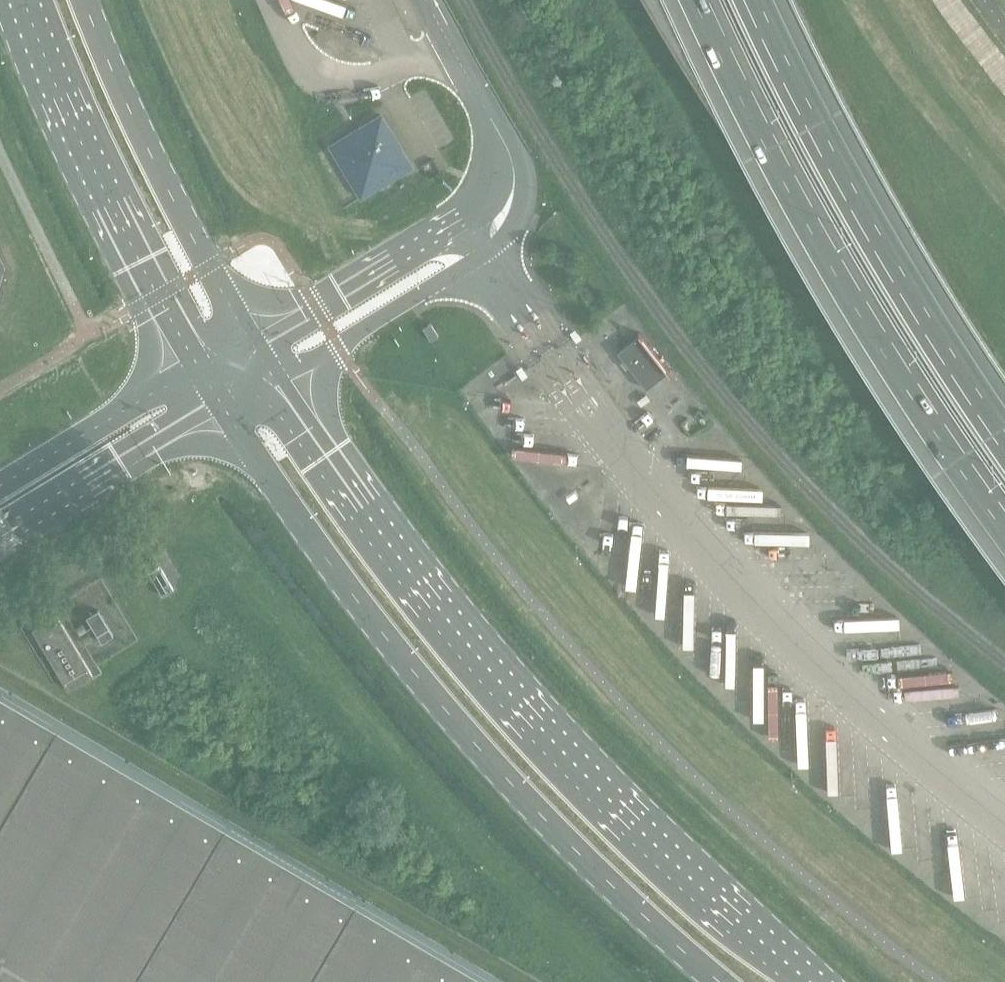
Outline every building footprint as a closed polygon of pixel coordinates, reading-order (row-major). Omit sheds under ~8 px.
[(381,115),(330,146),(360,197),(412,166),(381,115)] [(430,341),(438,336),(430,323),(422,328),(430,341)] [(639,334),(617,351),(645,389),(667,372),(668,374),(669,373),(638,332),(638,333),(639,334)] [(173,590),(154,557),(132,569),(138,578),(148,572),(162,596),(173,590)] [(0,687),(0,981),(503,981),(0,687)]
